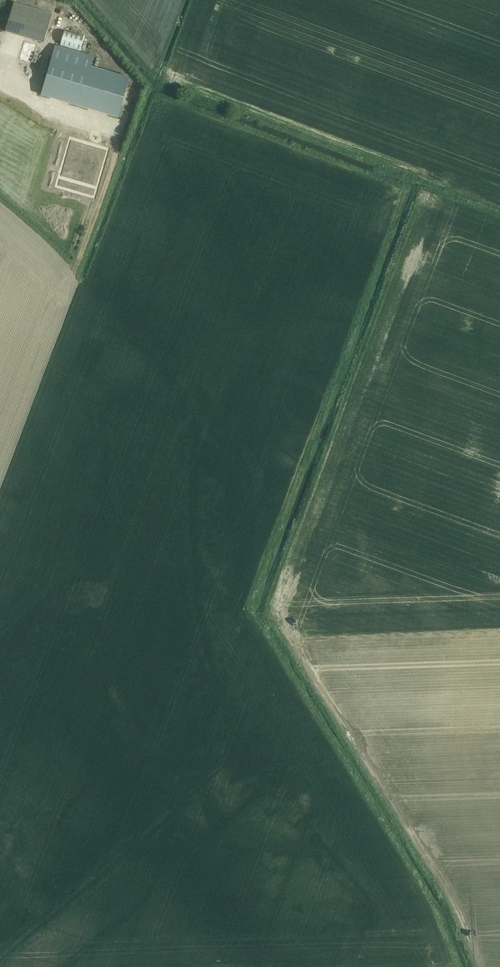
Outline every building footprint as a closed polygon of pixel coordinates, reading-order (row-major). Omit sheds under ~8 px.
[(43,43),(51,14),(13,3),(5,31),(43,43)] [(64,31),(60,46),(79,52),(83,37),(64,31)] [(94,57),(55,46),(41,95),(118,117),(129,78),(91,67),(94,57)] [(62,168),(56,187),(66,190),(75,192),(85,195),(94,198),(100,179),(103,169),(108,150),(99,147),(89,144),(70,139),(64,158),(62,168)]
